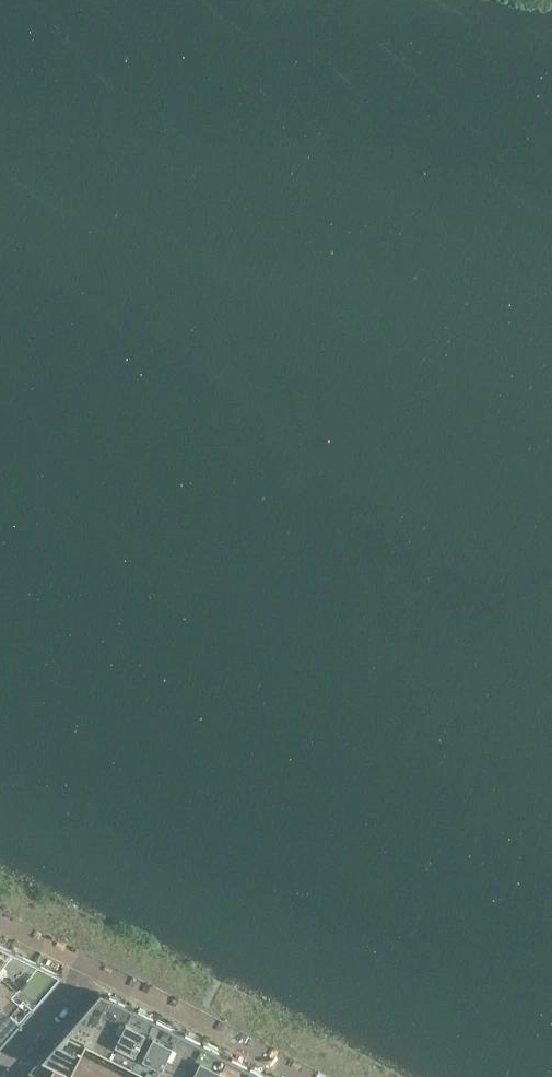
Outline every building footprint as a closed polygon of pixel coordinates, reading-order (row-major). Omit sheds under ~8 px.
[(10,1031),(61,973),(4,944),(0,943),(0,1042),(10,1031)] [(86,1039),(158,1076),(267,1076),(183,1034),(99,991),(23,1076),(67,1076),(86,1039)]
